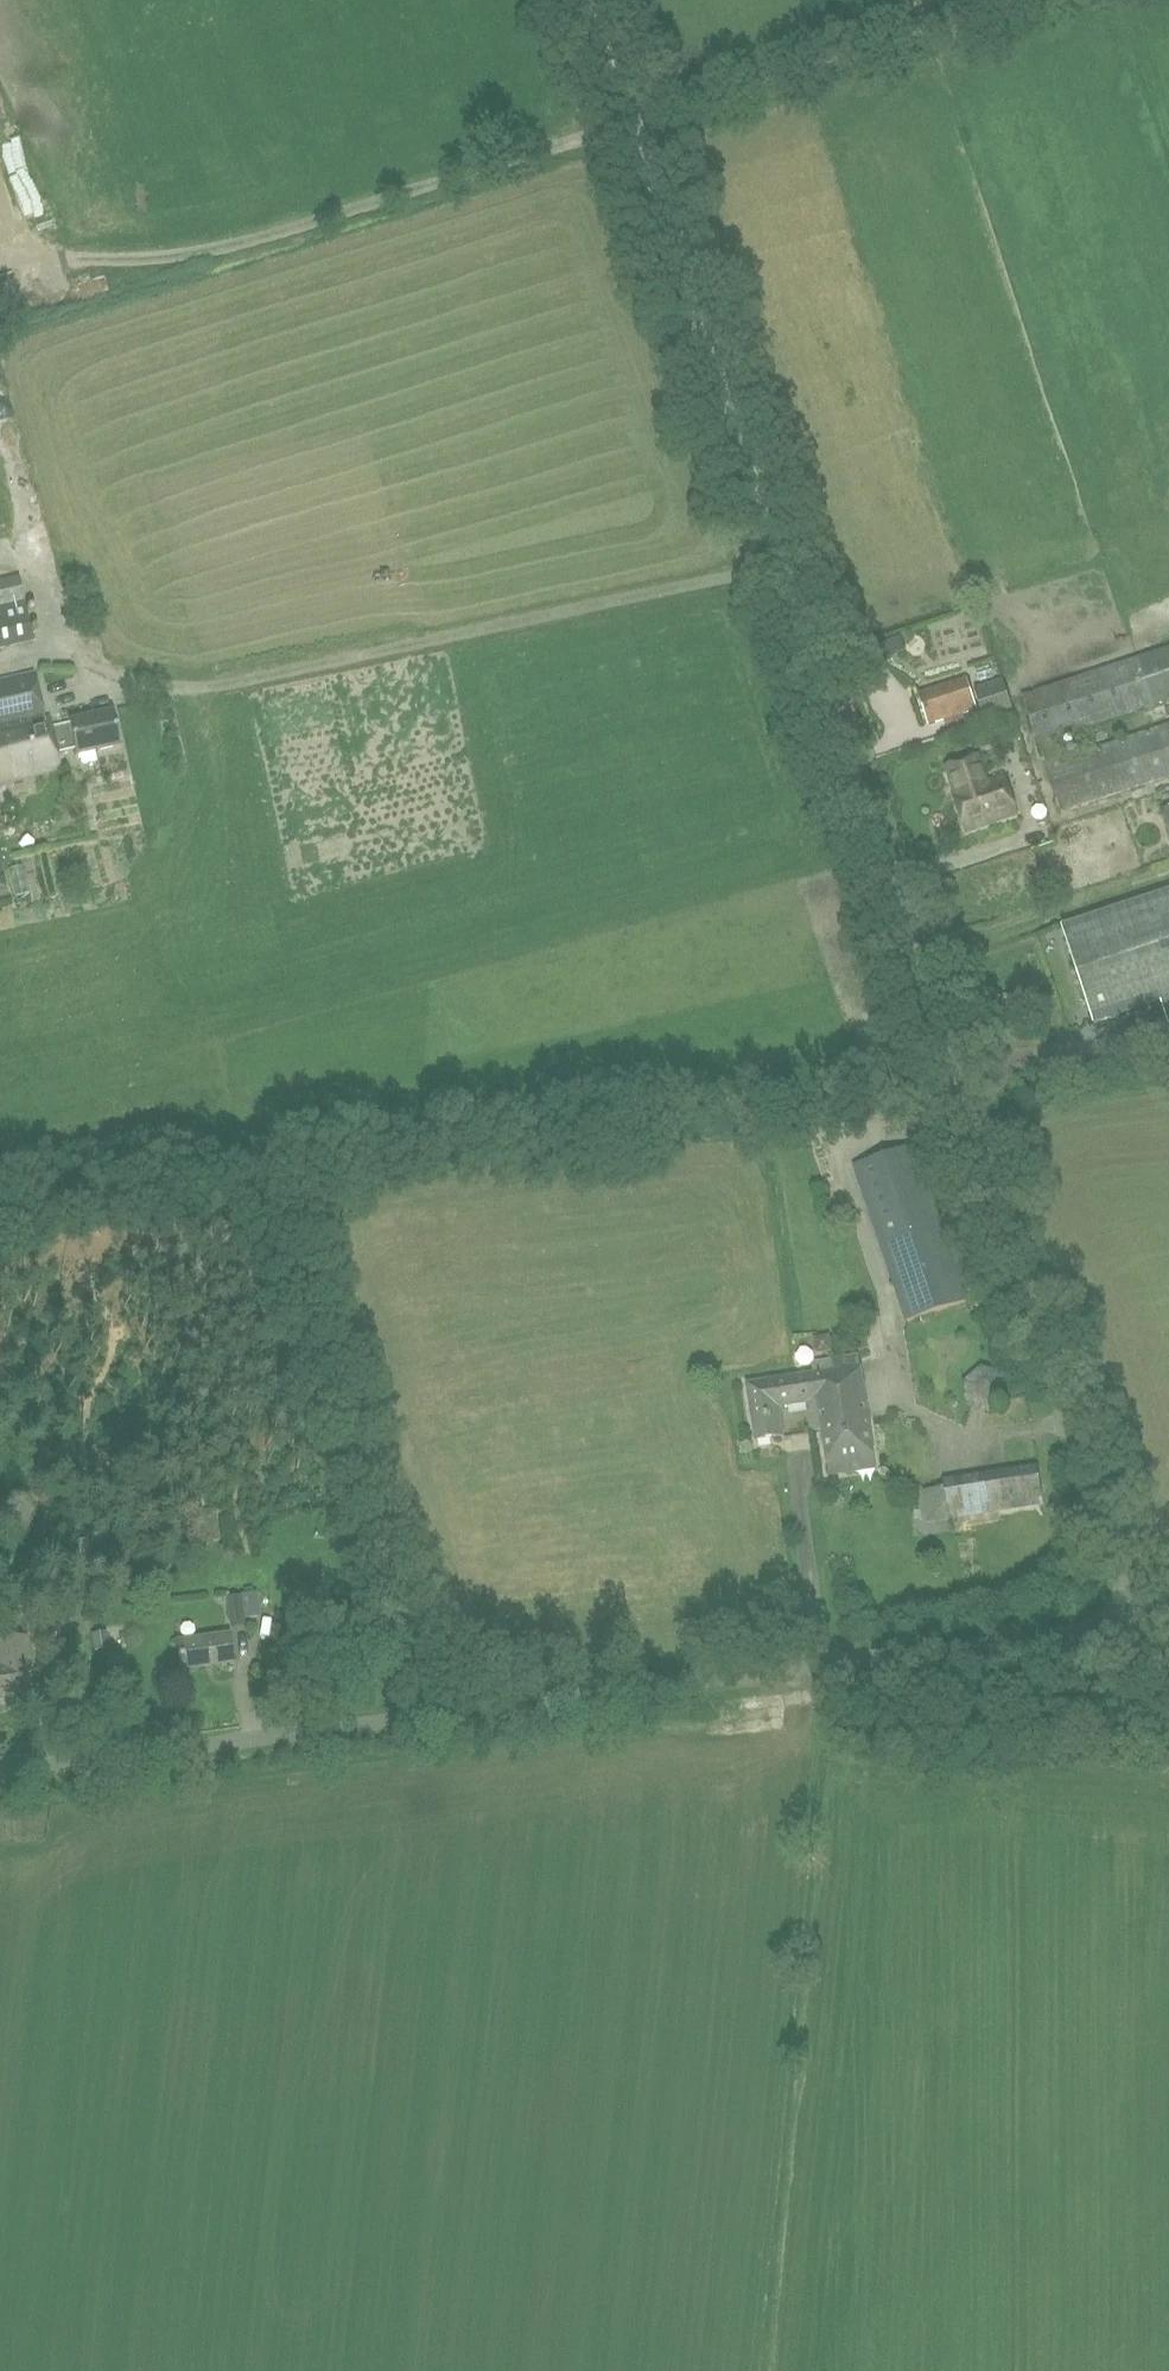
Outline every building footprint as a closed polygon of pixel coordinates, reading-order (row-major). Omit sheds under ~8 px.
[(0,580),(0,649),(35,641),(20,576),(0,580)] [(1040,742),(1168,696),(1168,645),(1023,697),(1040,742)] [(35,675),(0,683),(0,780),(60,767),(57,753),(76,749),(77,755),(120,745),(113,712),(69,722),(70,726),(48,732),(35,675)] [(967,679),(921,694),(930,725),(977,710),(967,679)] [(1014,713),(1003,681),(976,690),(987,722),(1014,713)] [(1060,813),(1168,778),(1168,727),(1045,767),(1060,813)] [(979,755),(945,766),(954,792),(953,792),(966,832),(1017,814),(1004,775),(988,781),(979,755)] [(1063,927),(1096,1026),(1165,1003),(1168,1016),(1168,892),(1063,927)] [(1000,921),(1024,912),(1021,903),(997,911),(1000,921)] [(914,1146),(854,1166),(907,1322),(967,1301),(914,1146)] [(848,1313),(832,1314),(835,1352),(851,1351),(848,1313)] [(820,1413),(809,1415),(812,1434),(823,1432),(829,1476),(877,1469),(867,1409),(862,1378),(859,1357),(812,1364),(814,1375),(820,1413)] [(1003,1397),(996,1362),(956,1370),(963,1405),(1003,1397)] [(820,1413),(814,1375),(747,1385),(756,1443),(784,1438),(779,1409),(808,1405),(809,1415),(820,1413)] [(950,1520),(1045,1504),(1038,1465),(944,1479),(950,1520)] [(147,1564),(128,1567),(128,1573),(147,1571),(147,1564)] [(227,1598),(230,1627),(244,1626),(241,1596),(227,1598)] [(94,1651),(110,1648),(108,1632),(91,1635),(94,1651)] [(230,1635),(177,1643),(181,1669),(234,1662),(230,1635)] [(0,1640),(0,1658),(1,1665),(0,1665),(0,1696),(6,1695),(6,1696),(36,1692),(28,1636),(0,1640)]
